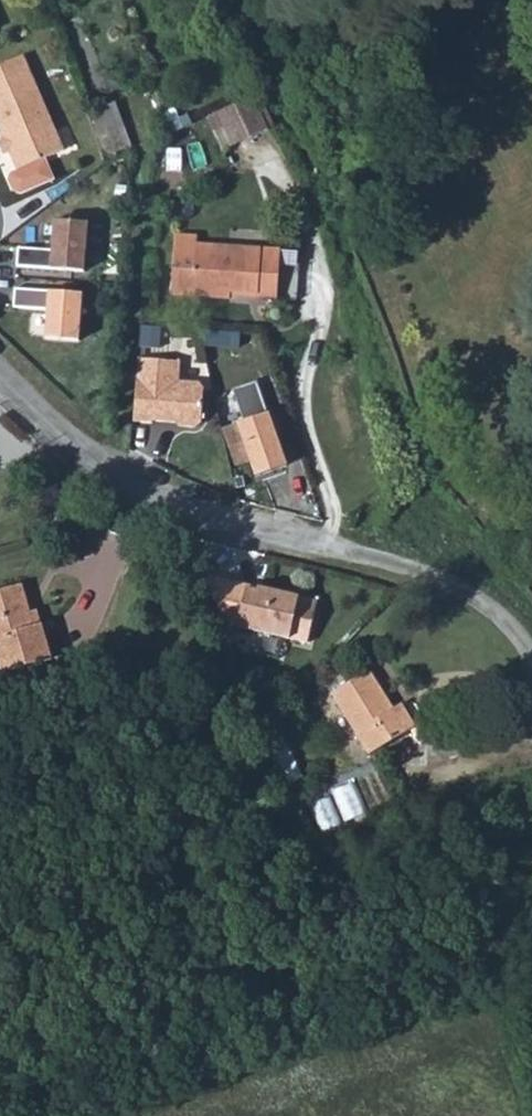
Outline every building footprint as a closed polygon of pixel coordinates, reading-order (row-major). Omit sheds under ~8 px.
[(0,65),(0,131),(4,140),(0,141),(0,148),(3,155),(9,152),(17,171),(43,159),(63,150),(23,55),(0,65)] [(208,115),(222,148),(273,125),(259,93),(208,115)] [(87,112),(101,155),(131,144),(116,103),(87,112)] [(165,114),(171,132),(191,124),(188,116),(178,120),(173,111),(165,114)] [(43,159),(17,171),(12,173),(10,177),(10,182),(13,191),(17,194),(21,194),(53,180),(43,159)] [(18,248),(17,267),(84,272),(87,223),(55,220),(52,250),(18,248)] [(176,235),(172,294),(231,298),(232,296),(277,299),(280,250),(197,245),(198,236),(176,235)] [(15,289),(13,308),(48,310),(45,338),(79,341),(83,294),(15,289)] [(138,358),(134,421),(153,423),(153,421),(177,423),(179,426),(195,427),(202,423),(204,389),(199,382),(179,382),(181,361),(138,358)] [(256,476),(286,465),(257,381),(233,389),(244,422),(222,430),(235,466),(251,460),(256,476)] [(314,645),(324,598),(210,571),(227,624),(314,645)] [(2,672),(51,658),(41,625),(34,627),(29,612),(21,585),(0,591),(0,663),(2,672)] [(29,612),(34,627),(41,625),(37,610),(29,612)] [(414,727),(400,705),(392,710),(369,671),(333,693),(370,754),(411,730),(414,727)] [(411,730),(420,745),(445,731),(430,718),(414,727),(411,730)]
